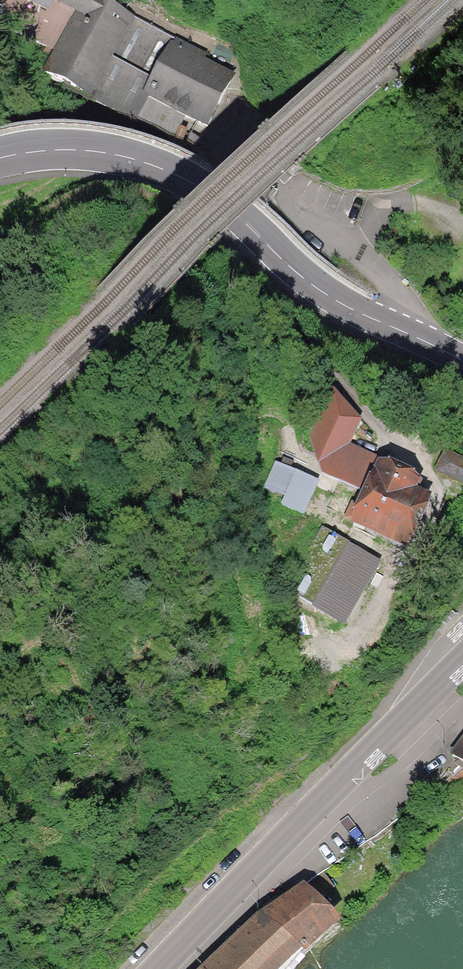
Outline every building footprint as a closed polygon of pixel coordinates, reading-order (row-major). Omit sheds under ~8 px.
[(111,0),(0,0),(0,18),(44,40),(41,47),(50,51),(42,70),(115,108),(169,121),(175,106),(204,121),(229,74),(200,57),(204,49),(111,0)] [(435,493),(371,460),(345,445),(357,419),(336,395),(315,435),(327,471),(357,486),(342,517),(406,550),(435,493)] [(445,451),(436,470),(462,482),(462,459),(445,451)] [(318,481),(275,463),(264,488),(284,497),(281,506),(303,515),(318,481)] [(348,622),(383,556),(326,525),(305,565),(322,573),(308,600),(348,622)] [(457,623),(453,618),(437,634),(441,639),(457,623)] [(453,757),(462,764),(462,743),(453,757)] [(293,881),(264,908),(300,945),(305,950),(333,922),(293,881)] [(285,949),(290,954),(300,945),(264,908),(202,968),(265,968),(285,949)]
